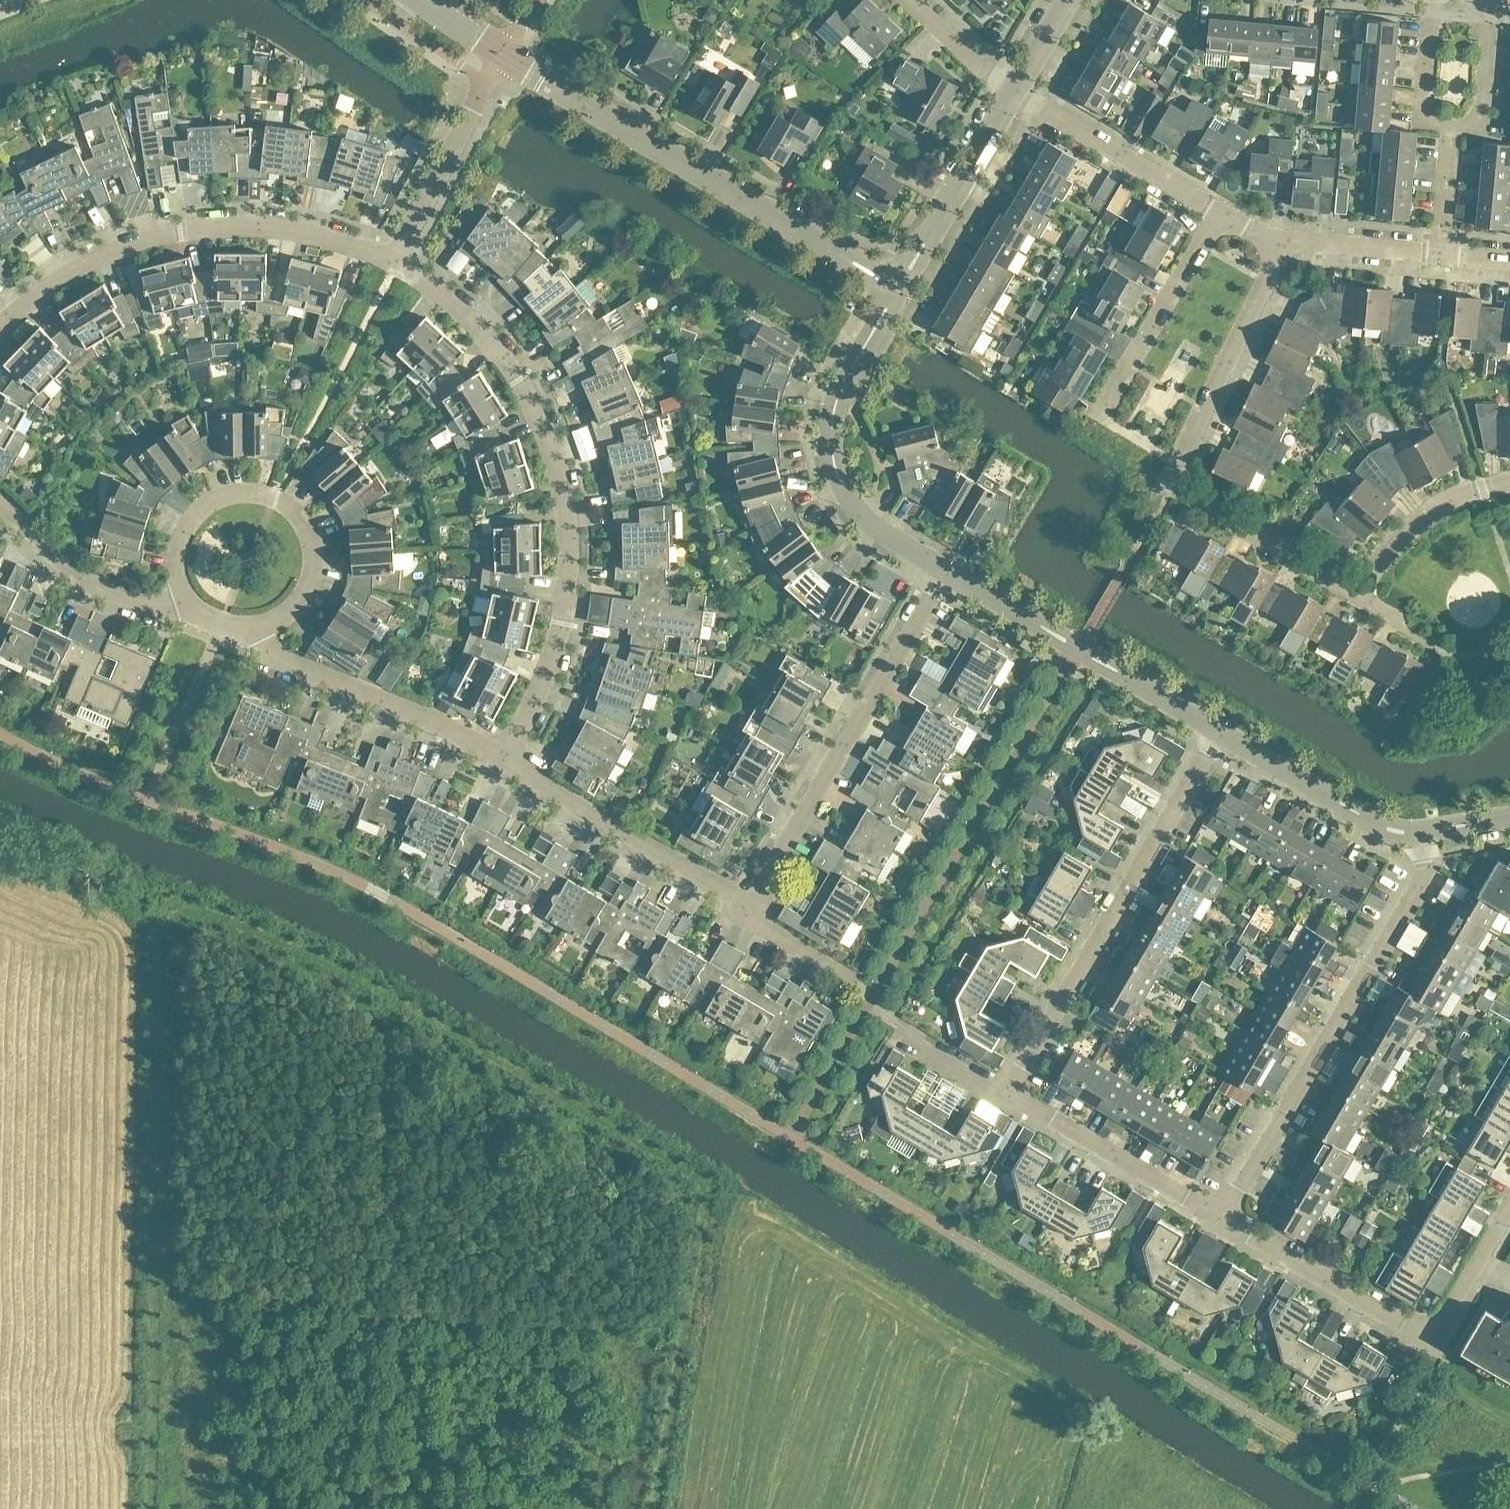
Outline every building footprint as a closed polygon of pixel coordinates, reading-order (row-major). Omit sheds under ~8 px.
[(868,0),(864,0),(846,18),(837,10),(818,30),(835,46),(849,31),(874,56),(899,30),(868,0)] [(994,12),(1006,0),(981,0),(994,12)] [(1148,38),(1159,19),(1173,28),(1179,18),(1157,5),(1151,14),(1131,2),(1120,22),(1148,38)] [(709,7),(705,13),(706,19),(713,23),(719,13),(709,7)] [(1323,40),(1334,41),(1337,16),(1325,15),(1323,40)] [(1229,53),(1232,20),(1209,18),(1208,30),(1197,29),(1195,52),(1195,54),(1206,55),(1207,51),(1229,53)] [(1396,44),(1398,21),(1366,18),(1364,41),(1396,44)] [(1250,55),(1253,22),(1232,20),(1229,53),(1250,55)] [(1143,62),(1154,42),(1148,38),(1120,22),(1109,40),(1133,55),(1132,55),(1138,59),(1138,60),(1143,62)] [(1271,65),(1275,24),(1253,22),(1250,55),(1250,62),(1271,65)] [(1292,67),(1293,59),(1296,26),(1275,24),(1271,65),(1292,67)] [(683,62),(690,50),(678,44),(677,44),(647,26),(623,68),(664,92),(682,62),(683,62)] [(1316,61),(1319,28),(1296,26),(1293,59),(1316,61)] [(1138,59),(1132,55),(1133,55),(1109,40),(1105,37),(1093,56),(1128,77),(1138,60),(1138,59)] [(1323,40),(1321,58),(1332,59),(1334,41),(1323,40)] [(1394,65),(1396,44),(1364,41),(1362,62),(1394,65)] [(1181,44),(1175,55),(1187,63),(1189,63),(1195,54),(1195,52),(1181,44)] [(255,55),(254,68),(266,69),(267,56),(255,55)] [(1128,77),(1093,56),(1082,75),(1123,99),(1126,94),(1121,91),(1129,78),(1128,77)] [(943,108),(957,86),(926,68),(925,69),(905,58),(891,81),(911,93),(901,109),(934,128),(945,109),(943,108)] [(1331,69),(1332,59),(1321,58),(1320,68),(1331,69)] [(1392,87),(1394,65),(1362,62),(1360,84),(1392,87)] [(244,64),(244,74),(252,74),(252,64),(244,64)] [(1168,64),(1163,73),(1173,79),(1178,70),(1168,64)] [(741,113),(759,83),(738,70),(731,82),(713,72),(692,108),(718,124),(726,109),(739,112),(741,113)] [(1168,87),(1173,79),(1163,73),(1158,81),(1168,87)] [(1119,105),(1123,99),(1082,75),(1071,94),(1106,115),(1113,102),(1119,105)] [(1235,94),(1244,97),(1247,86),(1238,83),(1235,94)] [(1390,108),(1392,87),(1360,84),(1358,105),(1390,108)] [(1277,106),(1286,109),(1289,98),(1290,88),(1283,85),(1277,106)] [(178,86),(168,88),(170,99),(176,98),(179,92),(178,86)] [(1257,89),(1247,86),(1244,97),(1254,99),(1257,89)] [(174,132),(173,126),(163,128),(162,119),(154,121),(153,113),(171,110),(168,91),(135,96),(149,188),(164,186),(160,161),(177,159),(173,132),(174,132)] [(1152,91),(1147,99),(1142,108),(1152,114),(1162,97),(1152,91)] [(1318,92),(1317,102),(1328,103),(1329,93),(1318,92)] [(1299,100),(1289,98),(1286,109),(1296,111),(1299,100)] [(1194,139),(1211,110),(1193,99),(1185,113),(1170,104),(1153,133),(1176,147),(1184,133),(1194,139)] [(1327,112),(1328,103),(1317,102),(1316,111),(1327,112)] [(142,190),(110,103),(79,114),(94,155),(103,178),(119,172),(128,195),(142,190)] [(1417,132),(1388,129),(1390,108),(1358,105),(1355,128),(1384,130),(1382,151),(1415,154),(1417,132)] [(1140,135),(1152,114),(1142,108),(1129,129),(1140,135)] [(805,155),(823,123),(799,109),(791,123),(779,115),(759,148),(783,163),(793,147),(805,155)] [(171,113),(173,126),(174,132),(173,132),(177,159),(181,183),(193,181),(192,173),(215,171),(212,125),(192,126),(191,120),(185,119),(183,119),(180,118),(178,118),(175,116),(172,114),(171,113)] [(1233,162),(1250,132),(1231,121),(1231,122),(1216,114),(1209,127),(1191,156),(1214,169),(1222,156),(1233,162)] [(843,116),(837,126),(853,135),(859,125),(843,116)] [(396,124),(390,133),(396,137),(401,135),(406,128),(403,126),(397,122),(396,124)] [(249,178),(251,127),(235,128),(235,124),(212,125),(215,171),(237,170),(237,178),(249,178)] [(284,173),(289,127),(266,124),(266,128),(251,127),(249,178),(261,179),(262,171),(284,173)] [(317,186),(327,136),(312,134),(313,130),(289,127),(284,173),(306,176),(305,184),(317,186)] [(352,188),(366,143),(343,136),(342,140),(327,136),(317,186),(328,189),(331,181),(352,188)] [(1342,137),(1341,147),(1352,148),(1353,138),(1342,137)] [(1292,141),(1271,139),(1269,155),(1246,153),(1245,170),(1249,170),(1249,172),(1251,172),(1249,187),(1276,190),(1277,174),(1289,175),(1292,141)] [(1066,177),(1077,158),(1049,141),(1037,161),(1066,177)] [(1489,142),(1489,143),(1485,142),(1484,153),(1483,153),(1482,163),(1509,166),(1509,144),(1489,142)] [(352,188),(365,192),(362,198),(382,206),(384,203),(389,190),(402,158),(387,154),(388,150),(366,143),(352,188)] [(94,155),(83,160),(76,145),(48,159),(68,199),(90,187),(100,207),(111,201),(103,178),(94,155)] [(885,211),(903,182),(875,165),(881,155),(866,146),(854,167),(864,173),(850,198),(866,208),(870,202),(885,211)] [(1351,158),(1352,148),(1341,147),(1340,157),(1351,158)] [(1413,175),(1415,154),(1382,151),(1380,172),(1413,175)] [(1319,208),(1320,192),(1332,193),(1335,159),(1313,157),(1313,160),(1296,159),(1292,205),(1319,208)] [(0,161),(0,163),(5,173),(11,170),(6,159),(0,161)] [(68,199),(48,159),(21,172),(28,187),(17,192),(40,230),(42,234),(54,229),(44,210),(68,199)] [(1073,182),(1065,178),(1066,177),(1037,161),(1027,179),(1055,196),(1055,195),(1062,200),(1073,182)] [(1482,163),(1481,173),(1482,173),(1481,184),(1485,184),(1509,187),(1509,166),(1482,163)] [(1411,197),(1413,175),(1380,172),(1373,172),(1372,193),(1378,193),(1378,194),(1411,197)] [(1107,175),(1094,197),(1104,203),(1117,181),(1107,175)] [(1338,178),(1337,187),(1349,188),(1350,179),(1338,178)] [(1044,214),(1055,196),(1027,179),(1016,198),(1044,214)] [(1118,214),(1132,190),(1121,184),(1107,208),(1118,214)] [(1485,184),(1481,184),(1480,195),(1479,195),(1478,205),(1509,208),(1509,187),(1485,184)] [(1347,213),(1349,188),(1337,187),(1335,212),(1347,213)] [(17,192),(15,189),(4,196),(0,190),(0,241),(1,242),(15,231),(11,225),(17,221),(30,238),(40,230),(17,192)] [(389,190),(384,203),(389,205),(390,206),(396,193),(389,190)] [(1149,192),(1145,200),(1146,201),(1157,207),(1161,200),(1149,192)] [(1409,219),(1411,197),(1378,194),(1376,216),(1409,219)] [(1099,211),(1104,203),(1094,197),(1089,205),(1099,211)] [(1050,219),(1044,215),(1044,214),(1016,198),(1005,216),(1029,231),(1028,231),(1032,234),(1033,233),(1040,237),(1050,219)] [(1169,244),(1182,222),(1157,207),(1146,201),(1141,209),(1148,213),(1140,227),(1169,244)] [(1478,205),(1477,215),(1478,215),(1477,226),(1481,226),(1481,227),(1509,229),(1509,208),(1478,205)] [(491,265),(522,230),(504,214),(501,217),(489,207),(467,238),(459,233),(452,244),(469,256),(474,250),(491,265)] [(575,212),(567,219),(577,229),(585,223),(575,212)] [(1018,249),(1028,231),(1029,231),(1005,216),(1001,213),(989,232),(1018,249)] [(1079,223),(1074,232),(1084,238),(1089,229),(1079,223)] [(1042,237),(1057,246),(1065,233),(1050,224),(1042,237)] [(1156,266),(1169,244),(1140,227),(1131,241),(1124,237),(1114,254),(1114,255),(1140,270),(1146,260),(1156,266)] [(511,294),(548,258),(537,248),(539,245),(522,230),(491,265),(508,279),(503,285),(511,294)] [(1007,268),(1018,249),(989,232),(979,251),(1007,268)] [(1084,238),(1074,232),(1068,242),(1078,248),(1084,238)] [(1014,273),(1007,268),(979,251),(968,270),(1004,291),(1014,273)] [(1086,276),(1092,257),(1080,252),(1074,272),(1086,276)] [(1136,281),(1142,271),(1140,270),(1114,255),(1114,254),(1109,252),(1098,270),(1110,277),(1102,291),(1131,309),(1144,286),(1136,281)] [(241,299),(241,253),(215,253),(215,269),(205,270),(210,313),(225,311),(225,299),(241,299)] [(272,313),(277,270),(267,269),(267,253),(241,253),(241,299),(257,299),(257,311),(272,313)] [(210,313),(205,270),(194,271),(190,256),(165,262),(176,307),(192,303),(195,315),(210,313)] [(305,308),(317,263),(292,256),(288,272),(277,270),(272,313),(286,315),(289,304),(305,308)] [(539,315),(575,286),(561,267),(558,270),(548,258),(511,294),(519,302),(525,297),(539,315)] [(1057,261),(1052,269),(1062,275),(1067,266),(1057,261)] [(176,307),(165,262),(140,268),(144,284),(133,288),(149,328),(164,323),(161,311),(176,307)] [(326,343),(348,290),(338,285),(342,270),(317,263),(305,308),(321,312),(314,338),(326,343)] [(1057,283),(1062,275),(1052,269),(1047,278),(1057,283)] [(993,310),(1004,291),(968,270),(957,288),(985,305),(993,310)] [(583,280),(575,286),(539,315),(553,332),(547,337),(554,347),(575,334),(597,320),(597,319),(587,307),(598,298),(583,280)] [(140,332),(123,293),(112,297),(104,283),(82,297),(106,336),(120,328),(126,338),(140,332)] [(1365,327),(1369,287),(1345,285),(1345,292),(1323,290),(1323,291),(1313,297),(1336,338),(1347,332),(1348,325),(1365,327)] [(1390,343),(1399,344),(1404,298),(1391,297),(1392,289),(1369,287),(1365,327),(1382,329),(1381,342),(1390,343)] [(985,305),(957,288),(946,307),(974,323),(974,324),(982,328),(993,310),(985,305)] [(1118,331),(1131,309),(1102,291),(1093,306),(1082,299),(1071,317),(1104,336),(1110,326),(1118,331)] [(1404,298),(1399,344),(1418,345),(1419,332),(1437,334),(1441,294),(1417,292),(1416,299),(1404,298)] [(1489,352),(1493,306),(1480,305),(1481,298),(1457,296),(1453,335),(1471,337),(1470,350),(1489,352)] [(106,336),(82,297),(60,310),(68,324),(60,331),(87,364),(99,355),(93,345),(106,336)] [(1336,338),(1313,297),(1303,302),(1302,301),(1293,321),(1286,318),(1276,339),(1312,357),(1319,341),(1326,344),(1336,338)] [(614,348),(650,326),(633,298),(597,319),(597,320),(575,334),(584,349),(562,362),(569,374),(614,347),(614,348)] [(1035,298),(1030,306),(1040,312),(1045,304),(1035,298)] [(1055,298),(1051,304),(1061,310),(1065,304),(1055,298)] [(1506,300),(1505,307),(1493,306),(1489,352),(1507,354),(1508,341),(1509,341),(1509,301),(1506,300)] [(1035,320),(1040,312),(1030,306),(1025,315),(1035,320)] [(982,328),(974,324),(974,323),(946,307),(934,326),(957,340),(955,344),(969,353),(983,329),(982,328)] [(413,368),(445,333),(426,316),(415,328),(406,321),(381,356),(394,365),(402,357),(413,368)] [(789,363),(800,344),(752,316),(748,317),(741,330),(742,333),(753,340),(752,341),(747,338),(741,355),(766,364),(765,369),(780,374),(789,377),(793,365),(789,363)] [(1098,346),(1104,336),(1071,317),(1061,335),(1072,342),(1064,356),(1093,373),(1106,351),(1098,346)] [(87,364),(60,331),(52,337),(40,326),(22,345),(56,377),(67,366),(75,374),(87,364)] [(460,371),(453,363),(464,351),(445,333),(413,368),(425,378),(417,387),(427,399),(460,371)] [(532,355),(546,342),(539,333),(524,346),(532,355)] [(1013,335),(1008,343),(1018,349),(1023,341),(1013,335)] [(1304,372),(1312,357),(1276,339),(1266,360),(1272,363),(1267,374),(1308,395),(1316,378),(1304,372)] [(238,341),(228,342),(229,354),(239,353),(238,341)] [(205,344),(200,350),(201,357),(215,355),(213,343),(205,344)] [(1013,358),(1018,349),(1008,343),(1003,352),(1013,358)] [(56,377),(22,345),(4,363),(16,375),(9,383),(44,409),(53,397),(44,389),(56,377)] [(634,383),(624,361),(621,363),(614,348),(614,347),(569,374),(575,384),(582,381),(591,401),(634,383)] [(678,352),(664,357),(668,366),(681,362),(678,352)] [(1080,395),(1093,373),(1064,356),(1056,370),(1049,366),(1034,391),(1061,407),(1072,390),(1080,395)] [(777,409),(780,388),(785,389),(789,377),(780,374),(765,369),(763,373),(738,365),(732,382),(738,383),(735,403),(777,409)] [(302,366),(296,378),(308,383),(313,371),(302,366)] [(455,417),(494,393),(480,371),(467,379),(460,371),(427,399),(436,410),(446,404),(455,417)] [(1300,412),(1308,395),(1267,374),(1261,386),(1255,383),(1244,404),(1280,421),(1288,406),(1300,412)] [(9,383),(3,392),(0,390),(0,420),(17,429),(25,415),(35,421),(44,409),(9,383)] [(646,420),(639,406),(643,404),(634,383),(591,401),(600,422),(593,425),(597,436),(646,420)] [(561,406),(567,390),(551,385),(546,401),(561,406)] [(494,423),(508,414),(494,393),(455,417),(464,431),(453,437),(460,451),(499,433),(494,423)] [(687,405),(684,393),(672,397),(676,408),(687,405)] [(1499,415),(1499,402),(1475,403),(1485,448),(1498,448),(1498,455),(1509,455),(1509,415),(1499,415)] [(774,430),(777,409),(735,403),(732,424),(726,423),(727,441),(753,440),(754,445),(780,443),(779,431),(774,430)] [(1280,421),(1244,404),(1234,425),(1240,428),(1235,439),(1276,460),(1285,443),(1279,440),(1287,425),(1280,422),(1280,421)] [(245,453),(245,411),(224,411),(224,405),(205,408),(209,434),(204,435),(213,460),(225,458),(225,453),(245,453)] [(282,434),(286,408),(266,405),(266,411),(245,411),(245,453),(266,453),(267,458),(279,459),(288,436),(282,434)] [(1464,454),(1450,409),(1429,420),(1435,432),(1416,442),(1435,478),(1455,466),(1452,460),(1464,454)] [(213,460),(204,435),(200,437),(188,414),(171,423),(175,428),(158,441),(183,474),(200,462),(202,466),(213,460)] [(658,456),(654,438),(662,436),(657,417),(646,420),(597,436),(600,447),(608,445),(613,467),(658,456)] [(4,477),(5,478),(28,436),(17,429),(0,420),(0,474),(4,477)] [(952,453),(939,446),(934,424),(893,434),(899,456),(903,455),(907,469),(897,471),(903,492),(949,458),(952,453)] [(359,463),(345,447),(350,443),(334,429),(319,451),(315,448),(300,468),(309,477),(313,474),(327,490),(359,463)] [(527,462),(519,437),(503,442),(499,433),(460,451),(466,465),(478,461),(482,476),(527,462)] [(441,439),(430,445),(436,456),(447,450),(441,439)] [(1276,460),(1235,439),(1230,451),(1223,447),(1213,469),(1248,487),(1256,470),(1268,476),(1276,460)] [(183,474),(158,441),(141,453),(137,448),(123,462),(142,481),(139,484),(160,499),(169,491),(166,487),(183,474)] [(1435,478),(1416,442),(1396,453),(1390,441),(1370,452),(1399,489),(1410,482),(1414,489),(1435,478)] [(781,478),(775,457),(780,456),(780,443),(754,445),(754,450),(728,451),(729,469),(735,468),(739,488),(781,478)] [(579,467),(595,461),(590,446),(574,453),(579,467)] [(1399,489),(1370,452),(1355,469),(1365,478),(1350,495),(1380,521),(1396,503),(1390,498),(1399,489)] [(663,495),(660,480),(664,479),(658,456),(613,467),(618,489),(610,490),(612,503),(663,495)] [(955,517),(977,481),(976,481),(959,471),(962,465),(949,458),(903,492),(922,503),(926,495),(939,502),(936,506),(955,517)] [(519,491),(534,487),(527,462),(482,476),(487,492),(476,495),(479,511),(521,502),(519,491)] [(387,491),(377,475),(372,479),(359,463),(327,490),(340,506),(337,509),(343,519),(367,509),(365,506),(387,491)] [(1007,525),(1011,495),(998,487),(1000,482),(981,471),(976,481),(977,481),(955,517),(973,528),(971,532),(984,540),(997,519),(1007,525)] [(156,510),(160,499),(139,484),(137,488),(113,477),(105,494),(111,496),(105,516),(145,528),(151,508),(156,510)] [(796,508),(791,497),(786,498),(781,478),(739,488),(744,509),(739,510),(747,526),(755,522),(757,527),(796,508)] [(30,512),(41,501),(28,488),(17,499),(30,512)] [(796,500),(800,510),(818,502),(814,492),(796,500)] [(1380,521),(1350,495),(1336,511),(1326,503),(1310,520),(1350,544),(1359,534),(1365,539),(1380,521)] [(669,544),(669,520),(665,520),(664,504),(613,510),(615,523),(623,523),(623,545),(669,544)] [(393,548),(392,527),(398,527),(394,508),(368,513),(367,509),(343,519),(345,531),(350,530),(352,551),(393,548)] [(810,539),(798,523),(802,519),(796,508),(757,527),(760,531),(751,535),(759,552),(764,548),(777,565),(810,539)] [(541,548),(541,522),(525,522),(523,511),(480,518),(483,533),(494,533),(495,549),(541,548)] [(139,548),(145,528),(105,516),(99,536),(93,535),(90,554),(142,562),(144,550),(139,548)] [(1208,577),(1223,552),(1223,553),(1227,547),(1210,538),(1209,540),(1187,527),(1185,530),(1173,523),(1159,548),(1192,568),(1181,587),(1197,597),(1209,577),(1208,577)] [(802,600),(837,561),(827,553),(823,556),(810,539),(777,565),(789,582),(784,585),(798,597),(802,600)] [(670,567),(669,544),(623,545),(624,567),(616,567),(615,579),(640,583),(640,582),(666,586),(666,585),(666,567),(670,567)] [(395,569),(393,548),(352,551),(353,572),(348,573),(347,584),(373,591),(373,587),(400,588),(401,569),(395,569)] [(542,574),(541,548),(495,549),(495,565),(483,565),(482,580),(525,585),(526,574),(542,574)] [(1258,606),(1272,581),(1273,582),(1276,577),(1259,567),(1258,569),(1236,556),(1234,559),(1223,553),(1223,552),(1208,577),(1209,577),(1242,597),(1230,616),(1247,626),(1258,607),(1258,606)] [(840,621),(861,585),(843,574),(846,570),(837,561),(802,600),(819,616),(822,611),(840,621)] [(20,586),(21,586),(29,568),(17,563),(6,585),(0,582),(0,613),(6,616),(7,616),(20,586)] [(533,624),(539,599),(523,595),(525,585),(482,580),(480,595),(492,598),(488,613),(533,624)] [(1307,635),(1321,610),(1322,611),(1325,606),(1309,596),(1307,598),(1285,585),(1284,588),(1273,582),(1272,581),(1258,606),(1258,607),(1291,626),(1279,646),(1296,655),(1307,636),(1307,635)] [(702,624),(707,591),(666,585),(666,586),(640,582),(640,583),(637,600),(613,596),(611,610),(702,624)] [(387,623),(395,606),(371,594),(373,591),(347,584),(343,595),(347,598),(335,615),(371,638),(382,620),(387,623)] [(869,645),(895,600),(882,592),(879,596),(861,585),(840,621),(858,632),(855,637),(869,645)] [(22,614),(33,592),(21,586),(20,586),(7,616),(6,616),(0,629),(0,635),(6,638),(0,650),(0,653),(26,665),(45,625),(22,614)] [(421,595),(419,601),(430,604),(432,594),(425,593),(421,595)] [(28,614),(39,619),(47,602),(36,597),(28,614)] [(419,601),(418,608),(420,612),(427,613),(430,604),(419,601)] [(697,656),(702,624),(611,610),(608,624),(633,628),(630,645),(657,649),(657,650),(697,656)] [(1356,664),(1371,639),(1371,640),(1374,635),(1358,625),(1357,627),(1335,614),(1333,617),(1322,611),(1321,610),(1307,635),(1307,636),(1340,655),(1329,675),(1345,684),(1357,665),(1356,664)] [(527,649),(533,624),(488,613),(484,629),(473,626),(467,640),(508,655),(512,646),(527,649)] [(71,662),(86,629),(87,629),(91,619),(79,614),(68,636),(45,625),(26,665),(54,678),(61,664),(69,667),(71,662)] [(360,656),(371,638),(335,615),(324,633),(320,631),(312,644),(321,650),(359,674),(367,661),(360,656)] [(1008,656),(994,648),(998,640),(956,615),(949,627),(967,638),(954,660),(993,682),(1008,656)] [(156,658),(87,629),(86,629),(71,662),(79,665),(65,698),(128,724),(156,658)] [(1394,713),(1424,664),(1407,654),(1406,656),(1384,643),(1382,646),(1371,640),(1371,639),(1356,664),(1357,665),(1390,684),(1378,704),(1394,713)] [(506,696),(518,673),(504,665),(508,655),(467,640),(462,654),(455,669),(463,673),(506,696)] [(651,667),(657,650),(657,649),(630,645),(606,641),(603,652),(606,654),(606,657),(604,661),(600,660),(596,673),(603,676),(647,691),(655,668),(651,667)] [(312,644),(305,655),(315,659),(321,650),(312,644)] [(825,694),(833,681),(787,653),(779,667),(784,670),(773,688),(810,709),(820,691),(825,694)] [(390,687),(406,662),(395,655),(379,680),(390,687)] [(993,682),(954,660),(941,682),(923,671),(916,682),(959,707),(963,700),(977,709),(993,682)] [(463,673),(456,687),(447,683),(438,696),(474,720),(480,711),(494,719),(506,696),(463,673)] [(640,713),(647,691),(603,676),(596,697),(589,694),(584,705),(630,725),(636,712),(640,713)] [(969,723),(955,714),(959,707),(916,682),(909,694),(928,705),(915,727),(953,749),(969,723)] [(688,690),(684,700),(698,706),(703,692),(693,688),(688,690)] [(799,727),(810,709),(773,688),(763,706),(758,703),(750,716),(796,743),(804,730),(799,727)] [(313,724),(312,724),(243,694),(215,761),(278,787),(292,755),(299,758),(300,758),(313,724)] [(624,739),(630,725),(584,705),(580,716),(587,720),(576,739),(617,762),(628,741),(624,739)] [(789,756),(796,743),(750,716),(742,729),(747,732),(737,750),(773,771),(784,753),(789,756)] [(368,798),(386,748),(374,743),(365,766),(318,748),(327,725),(314,720),(312,724),(313,724),(300,758),(299,758),(294,769),(303,772),(297,788),(312,794),(308,806),(320,811),(324,798),(354,810),(360,794),(367,797),(368,798)] [(1154,776),(1168,753),(1179,760),(1186,748),(1146,725),(1123,731),(1126,740),(1123,741),(1128,761),(1154,776)] [(938,775),(953,749),(915,727),(902,749),(884,738),(877,749),(919,774),(919,773),(923,767),(938,775)] [(605,782),(617,762),(576,739),(565,759),(558,755),(551,765),(594,794),(602,780),(605,782)] [(401,819),(420,770),(421,770),(422,766),(399,757),(403,746),(389,741),(386,748),(368,798),(367,797),(359,817),(397,831),(401,819)] [(1120,775),(1128,761),(1123,741),(1105,746),(1089,772),(1127,794),(1133,783),(1120,775)] [(941,786),(919,773),(919,774),(877,749),(870,745),(862,758),(873,764),(861,784),(860,785),(899,807),(899,808),(920,821),(941,786)] [(763,789),(773,771),(737,750),(726,768),(721,765),(713,778),(760,805),(767,792),(763,789)] [(1099,811),(1107,797),(1120,805),(1127,794),(1089,772),(1081,767),(1071,784),(1074,798),(1079,816),(1099,811)] [(449,811),(426,800),(437,778),(421,770),(420,770),(401,819),(409,823),(402,838),(430,851),(449,811)] [(752,818),(760,805),(713,778),(708,788),(704,786),(692,807),(700,812),(737,833),(747,815),(752,818)] [(1251,780),(1246,789),(1254,794),(1259,785),(1251,780)] [(895,814),(899,808),(899,807),(860,785),(861,784),(857,782),(850,794),(869,805),(856,827),(894,849),(910,823),(895,814)] [(1048,802),(1055,790),(1042,783),(1041,782),(1034,794),(1035,795),(1048,802)] [(1230,836),(1254,794),(1246,789),(1240,799),(1227,791),(1208,823),(1230,836)] [(1250,848),(1269,816),(1257,809),(1263,799),(1254,794),(1230,836),(1250,848)] [(1033,796),(1025,809),(1026,810),(1035,815),(1038,811),(1043,802),(1034,797),(1033,796)] [(473,854),(500,808),(483,800),(472,822),(449,811),(430,851),(457,865),(464,850),(473,854)] [(498,888),(521,849),(499,836),(511,815),(500,808),(473,854),(480,858),(472,872),(498,888)] [(1110,850),(1124,827),(1099,811),(1079,816),(1083,835),(1077,845),(1115,868),(1122,857),(1110,850)] [(726,851),(737,833),(700,812),(690,830),(685,827),(677,841),(723,868),(731,854),(726,851)] [(1271,860),(1290,828),(1296,818),(1287,813),(1281,824),(1269,816),(1250,848),(1271,860)] [(1292,872),(1310,841),(1298,833),(1304,823),(1296,818),(1290,828),(1271,860),(1292,872)] [(878,876),(894,849),(856,827),(843,849),(824,838),(818,849),(860,874),(864,867),(878,876)] [(1312,884),(1337,843),(1329,838),(1323,848),(1310,841),(1292,872),(1312,884)] [(540,893),(567,848),(555,841),(543,862),(521,849),(498,888),(525,903),(533,889),(540,893)] [(1333,897),(1352,865),(1339,858),(1346,848),(1337,843),(1312,884),(1315,886),(1318,898),(1330,895),(1333,897)] [(1199,847),(1194,857),(1210,867),(1216,856),(1199,847)] [(565,927),(588,889),(566,876),(578,854),(567,848),(540,893),(547,897),(539,912),(565,927)] [(870,890),(856,881),(860,874),(818,849),(811,861),(829,872),(816,894),(854,916),(870,890)] [(1081,887),(1093,867),(1065,851),(1047,881),(1090,907),(1097,896),(1081,887)] [(1217,873),(1186,855),(1178,868),(1168,862),(1163,870),(1173,876),(1205,895),(1217,873)] [(1507,864),(1498,859),(1478,893),(1478,894),(1489,900),(1501,907),(1500,908),(1509,914),(1509,859),(1507,864)] [(1355,909),(1373,878),(1372,877),(1378,867),(1370,862),(1364,872),(1352,865),(1333,897),(1355,909)] [(1205,895),(1173,876),(1163,870),(1158,879),(1168,885),(1161,897),(1192,915),(1205,895)] [(1027,892),(1037,898),(1028,912),(1057,928),(1068,909),(1084,918),(1090,907),(1047,881),(1046,881),(1036,875),(1027,892)] [(607,932),(633,887),(622,880),(610,902),(588,889),(565,927),(592,943),(600,928),(607,932)] [(641,952),(665,910),(645,898),(651,888),(638,880),(633,887),(607,932),(596,950),(630,971),(641,952)] [(1501,907),(1489,900),(1478,894),(1478,893),(1470,888),(1462,900),(1452,894),(1447,903),(1489,928),(1500,908),(1501,907)] [(839,943),(854,916),(816,894),(803,916),(785,905),(778,917),(820,942),(825,934),(839,943)] [(1192,915),(1161,897),(1154,909),(1143,903),(1138,911),(1180,936),(1192,915)] [(1477,949),(1489,928),(1447,903),(1442,912),(1452,918),(1445,930),(1477,949)] [(665,986),(688,948),(666,935),(678,913),(666,906),(665,910),(641,952),(647,956),(639,971),(665,986)] [(1180,936),(1138,911),(1133,920),(1144,926),(1137,938),(1168,957),(1180,936)] [(1241,915),(1237,921),(1246,926),(1249,920),(1241,915)] [(1246,926),(1243,930),(1255,937),(1261,927),(1249,920),(1246,926)] [(1036,976),(1050,952),(1062,959),(1068,948),(1029,925),(1023,936),(1006,941),(1011,960),(1036,976)] [(1330,957),(1337,944),(1306,926),(1293,947),(1335,972),(1340,963),(1330,957)] [(1464,969),(1477,949),(1445,930),(1439,940),(1434,937),(1433,939),(1427,936),(1422,945),(1464,969)] [(1156,977),(1168,957),(1137,938),(1130,950),(1119,944),(1114,953),(1124,959),(1156,977)] [(707,992),(733,946),(722,939),(710,961),(688,948),(665,986),(692,1002),(700,988),(707,992)] [(1002,975),(1011,960),(1006,941),(987,945),(978,960),(966,953),(959,964),(972,971),(1009,993),(1016,983),(1002,975)] [(1335,972),(1293,947),(1283,941),(1271,962),(1281,968),(1312,986),(1320,974),(1330,980),(1335,972)] [(1452,990),(1464,969),(1422,945),(1418,953),(1428,959),(1421,971),(1452,990)] [(732,1026),(755,987),(733,974),(745,953),(733,946),(707,992),(714,996),(706,1010),(732,1026)] [(1492,953),(1509,963),(1509,953),(1497,946),(1492,953)] [(1227,958),(1225,960),(1236,966),(1242,957),(1231,951),(1227,958)] [(1156,977),(1124,959),(1114,953),(1109,961),(1119,967),(1112,980),(1144,998),(1156,977)] [(1220,954),(1215,963),(1221,967),(1225,960),(1227,958),(1220,954)] [(1305,999),(1312,986),(1281,968),(1269,989),(1300,1007),(1311,1013),(1316,1005),(1305,999)] [(1009,993),(972,971),(956,997),(961,1016),(981,1011),(989,996),(1003,1004),(1009,993)] [(1440,1011),(1452,990),(1421,971),(1414,983),(1403,978),(1398,986),(1409,992),(1408,992),(1429,1005),(1437,1010),(1440,1011)] [(1192,999),(1200,1004),(1206,993),(1212,983),(1204,978),(1192,999)] [(774,1031),(800,985),(789,979),(777,1000),(755,987),(732,1026),(758,1041),(767,1027),(773,1031),(774,1031)] [(763,1049),(797,1069),(832,1009),(811,997),(818,986),(804,979),(800,985),(774,1031),(773,1031),(763,1049)] [(1131,1020),(1144,998),(1112,980),(1105,991),(1095,985),(1089,995),(1116,1011),(1123,1015),(1131,1020)] [(1431,1020),(1437,1010),(1429,1005),(1408,992),(1409,992),(1398,986),(1391,999),(1380,993),(1375,1001),(1417,1025),(1419,1023),(1431,1020)] [(1311,1013),(1300,1007),(1269,989),(1257,1009),(1288,1028),(1295,1015),(1306,1022),(1311,1013)] [(1206,993),(1200,1004),(1201,1004),(1210,1010),(1217,999),(1206,993)] [(1481,993),(1475,1003),(1488,1010),(1489,1007),(1493,1000),(1481,993)] [(1496,996),(1493,1000),(1489,1007),(1509,1018),(1509,1003),(1496,996)] [(1405,1046),(1417,1025),(1375,1001),(1370,1009),(1381,1015),(1373,1028),(1405,1046)] [(1201,1004),(1195,1015),(1204,1020),(1210,1010),(1201,1004)] [(1281,1040),(1288,1028),(1257,1009),(1244,1030),(1286,1055),(1291,1046),(1281,1040)] [(993,1049),(1007,1026),(981,1011),(961,1016),(953,1018),(958,1037),(953,1045),(977,1060),(979,1056),(998,1068),(1005,1056),(993,1049)] [(1116,1011),(1106,1027),(1113,1031),(1123,1015),(1116,1011)] [(1463,1050),(1475,1029),(1464,1023),(1451,1044),(1454,1045),(1463,1050)] [(1405,1046),(1373,1028),(1366,1040),(1356,1034),(1351,1042),(1393,1067),(1405,1046)] [(1286,1055),(1244,1030),(1232,1050),(1264,1069),(1271,1057),(1281,1063),(1286,1055)] [(1183,1033),(1176,1045),(1186,1050),(1193,1039),(1183,1033)] [(1166,1040),(1159,1052),(1166,1056),(1173,1045),(1166,1040)] [(1381,1087),(1393,1067),(1351,1042),(1346,1051),(1356,1057),(1349,1069),(1381,1087)] [(1449,1054),(1458,1059),(1466,1064),(1471,1056),(1463,1050),(1454,1045),(1449,1054)] [(905,1054),(894,1048),(878,1074),(874,1072),(868,1083),(871,1095),(882,1092),(886,1111),(906,1106),(921,1080),(898,1066),(905,1054)] [(1071,1105),(1072,1103),(1096,1063),(1074,1050),(1056,1081),(1069,1089),(1063,1100),(1071,1105)] [(1256,1081),(1264,1069),(1232,1050),(1219,1072),(1227,1076),(1241,1084),(1251,1091),(1251,1090),(1262,1096),(1267,1087),(1256,1081)] [(1509,1054),(1492,1084),(1509,1094),(1509,1054)] [(1098,1106),(1117,1075),(1096,1063),(1072,1103),(1080,1108),(1086,1099),(1098,1106)] [(1438,1065),(1426,1085),(1437,1091),(1449,1071),(1438,1065)] [(1381,1087),(1349,1069),(1342,1081),(1331,1075),(1326,1084),(1337,1090),(1368,1108),(1381,1087)] [(1113,1129),(1137,1087),(1117,1075),(1098,1106),(1110,1114),(1104,1124),(1113,1129)] [(1227,1076),(1219,1090),(1232,1098),(1241,1084),(1227,1076)] [(1492,1084),(1475,1114),(1485,1120),(1509,1135),(1509,1094),(1492,1084)] [(1139,1131),(1158,1099),(1137,1087),(1113,1129),(1121,1134),(1127,1124),(1139,1131)] [(1356,1129),(1368,1108),(1337,1090),(1325,1110),(1356,1129)] [(1154,1153),(1179,1111),(1158,1099),(1139,1131),(1151,1138),(1145,1148),(1154,1153)] [(917,1144),(939,1107),(928,1101),(921,1114),(906,1106),(886,1111),(880,1112),(871,1129),(890,1140),(895,1131),(917,1144)] [(956,1135),(942,1127),(950,1113),(939,1107),(917,1144),(943,1160),(962,1155),(956,1135)] [(996,1148),(1013,1118),(1002,1112),(995,1123),(972,1110),(956,1135),(962,1155),(980,1150),(996,1148)] [(1356,1129),(1325,1110),(1318,1122),(1307,1116),(1302,1126),(1322,1138),(1323,1137),(1344,1150),(1344,1149),(1356,1129)] [(1181,1155),(1199,1124),(1179,1111),(1154,1153),(1150,1159),(1159,1164),(1168,1148),(1181,1155)] [(1202,1168),(1221,1136),(1227,1125),(1205,1113),(1199,1124),(1181,1155),(1193,1162),(1187,1173),(1195,1178),(1201,1167),(1202,1168)] [(1485,1120),(1467,1151),(1495,1167),(1507,1148),(1509,1149),(1509,1135),(1485,1120)] [(1355,1155),(1344,1149),(1344,1150),(1323,1137),(1322,1138),(1316,1149),(1306,1143),(1300,1152),(1342,1177),(1355,1155)] [(1037,1183),(1052,1157),(1028,1143),(1023,1151),(1012,1145),(1008,1153),(1018,1159),(1012,1169),(1017,1188),(1037,1183)] [(1387,1146),(1374,1165),(1389,1174),(1402,1154),(1387,1146)] [(1330,1198),(1342,1177),(1300,1152),(1295,1161),(1305,1167),(1298,1179),(1330,1198)] [(1457,1167),(1447,1161),(1429,1191),(1439,1197),(1483,1223),(1490,1212),(1474,1203),(1486,1183),(1457,1167)] [(1048,1222),(1070,1184),(1059,1178),(1051,1191),(1037,1183),(1017,1188),(1022,1206),(1048,1222)] [(1330,1198),(1298,1179),(1291,1191),(1281,1185),(1276,1194),(1317,1218),(1330,1198)] [(1087,1212),(1073,1204),(1081,1191),(1070,1184),(1048,1222),(1074,1237),(1092,1232),(1087,1212)] [(1128,1223),(1144,1196),(1133,1189),(1126,1201),(1102,1187),(1087,1212),(1092,1232),(1128,1223)] [(1305,1240),(1317,1218),(1276,1194),(1271,1202),(1281,1208),(1273,1221),(1305,1240)] [(1483,1223),(1439,1197),(1422,1227),(1450,1244),(1461,1225),(1477,1234),(1483,1223)] [(1168,1260),(1183,1234),(1159,1220),(1166,1209),(1155,1202),(1138,1230),(1149,1236),(1143,1247),(1148,1265),(1168,1260)] [(1352,1210),(1341,1231),(1352,1238),(1363,1217),(1352,1210)] [(1367,1218),(1361,1230),(1371,1236),(1379,1223),(1367,1218)] [(1439,1263),(1450,1244),(1422,1227),(1404,1257),(1448,1283),(1454,1272),(1439,1263)] [(1358,1228),(1352,1238),(1351,1239),(1364,1246),(1371,1236),(1361,1230),(1358,1228)] [(1404,1257),(1394,1251),(1376,1281),(1386,1287),(1386,1288),(1414,1305),(1426,1285),(1442,1294),(1448,1283),(1404,1257)] [(1170,1313),(1201,1261),(1190,1255),(1182,1268),(1168,1260),(1148,1265),(1152,1283),(1176,1297),(1168,1311),(1170,1313)] [(1218,1289),(1204,1281),(1212,1268),(1201,1261),(1170,1313),(1173,1314),(1181,1300),(1205,1314),(1223,1309),(1218,1289)] [(1262,1295),(1275,1273),(1263,1266),(1256,1278),(1233,1264),(1218,1289),(1223,1309),(1241,1305),(1242,1313),(1255,1310),(1263,1296),(1262,1295)] [(1298,1337),(1313,1311),(1290,1297),(1297,1286),(1285,1279),(1265,1314),(1263,1313),(1257,1321),(1259,1329),(1274,1326),(1278,1342),(1298,1337)] [(1507,1310),(1502,1319),(1486,1309),(1461,1351),(1509,1380),(1509,1312),(1507,1310)] [(1309,1376),(1331,1338),(1320,1332),(1312,1345),(1298,1337),(1278,1342),(1283,1361),(1309,1376)] [(1354,1387),(1348,1366),(1334,1358),(1342,1345),(1331,1338),(1309,1376),(1304,1385),(1327,1398),(1332,1389),(1335,1391),(1354,1387)] [(1374,1378),(1385,1384),(1405,1350),(1394,1343),(1387,1355),(1363,1341),(1348,1366),(1354,1387),(1372,1382),(1374,1378)]
